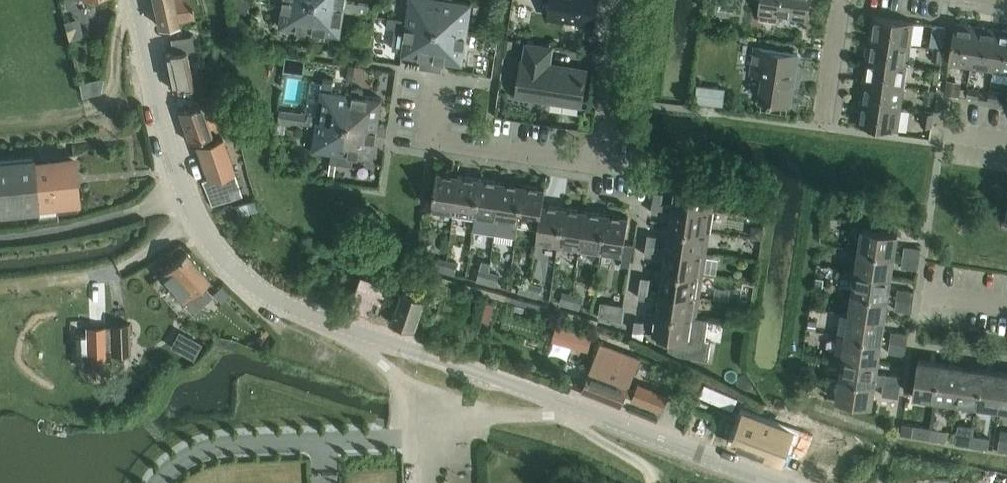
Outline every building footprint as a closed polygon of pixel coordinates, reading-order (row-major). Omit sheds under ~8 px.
[(159,26),(174,23),(178,22),(190,20),(196,19),(192,0),(154,0),(159,26)] [(233,7),(245,13),(251,2),(248,0),(237,0),(233,7)] [(281,27),(301,30),(300,36),(310,38),(311,31),(316,2),(303,0),(285,0),(285,2),(281,27)] [(316,2),(347,7),(346,11),(369,14),(370,5),(347,1),(347,0),(316,0),(316,2)] [(408,26),(438,31),(443,1),(439,0),(412,0),(409,20),(408,22),(408,26)] [(443,1),(438,31),(468,36),(468,35),(473,4),(447,0),(446,0),(439,0),(443,1)] [(598,0),(553,0),(550,19),(595,25),(598,0)] [(811,0),(763,0),(760,20),(778,23),(779,15),(807,19),(806,26),(807,26),(811,0)] [(316,2),(311,31),(312,32),(331,35),(330,41),(330,43),(328,53),(338,55),(339,45),(341,37),(341,36),(345,11),(346,11),(347,7),(316,2)] [(80,16),(65,19),(70,39),(84,35),(80,16)] [(875,16),(872,38),(912,44),(916,23),(875,16)] [(972,67),(979,26),(957,23),(950,64),(972,67)] [(407,31),(403,55),(422,58),(421,67),(427,68),(429,60),(429,59),(433,59),(438,31),(408,26),(407,28),(407,30),(407,31)] [(934,26),(931,46),(944,48),(945,41),(947,28),(935,26),(934,26)] [(993,71),(1000,29),(979,26),(972,67),(993,71)] [(1000,29),(993,71),(1006,73),(1006,31),(1000,29)] [(429,60),(427,68),(443,70),(444,61),(464,64),(468,36),(438,31),(433,59),(429,59),(429,60)] [(174,90),(175,90),(195,86),(187,49),(195,47),(192,34),(171,39),(174,51),(166,53),(174,90)] [(871,38),(868,59),(909,66),(912,44),(872,38),(871,38)] [(486,39),(485,47),(498,48),(499,40),(486,39)] [(798,54),(799,45),(763,39),(761,49),(756,48),(752,74),(764,76),(761,100),(792,104),(800,55),(798,54)] [(552,63),(554,48),(528,44),(526,61),(523,61),(518,96),(583,106),(588,69),(552,63)] [(943,62),(945,49),(936,48),(934,61),(943,62)] [(288,57),(286,72),(301,74),(303,59),(288,57)] [(868,59),(865,80),(906,87),(909,66),(868,59)] [(349,67),(347,82),(353,83),(356,68),(356,67),(356,66),(349,66),(349,67)] [(356,67),(355,76),(365,77),(366,69),(366,67),(356,66),(356,67)] [(939,84),(942,71),(932,70),(930,82),(939,84)] [(104,74),(79,80),(82,93),(101,89),(104,74)] [(319,116),(318,120),(348,125),(353,94),(354,87),(354,86),(349,86),(346,85),(345,93),(333,91),(334,82),(325,80),(323,90),(319,116)] [(865,81),(861,101),(902,108),(906,87),(865,80),(865,81)] [(945,93),(944,94),(959,97),(959,96),(961,88),(962,82),(948,80),(947,80),(946,86),(945,93)] [(353,94),(348,125),(381,130),(388,131),(389,125),(381,124),(380,124),(381,116),(384,99),(381,98),(364,96),(365,89),(355,88),(354,87),(353,94)] [(726,90),(698,87),(696,104),(724,107),(726,90)] [(980,99),(982,91),(969,89),(968,97),(980,99)] [(925,91),(924,103),(934,104),(935,92),(925,91)] [(1002,102),(1003,94),(990,92),(989,100),(1002,102)] [(861,102),(858,124),(899,130),(902,108),(861,101),(861,102)] [(192,107),(179,111),(190,141),(206,136),(208,141),(197,145),(209,179),(203,181),(212,207),(228,201),(227,199),(243,193),(223,136),(215,139),(213,133),(202,103),(201,104),(192,107)] [(934,128),(936,114),(925,112),(923,126),(934,128)] [(310,114),(309,123),(318,124),(315,150),(333,153),(332,162),(337,163),(338,163),(339,154),(344,154),(348,125),(318,120),(319,116),(310,114)] [(279,124),(278,132),(286,134),(287,124),(280,123),(279,123),(279,124)] [(339,154),(338,163),(353,165),(355,156),(375,159),(378,134),(381,135),(387,135),(388,131),(381,130),(348,125),(344,154),(339,154)] [(33,158),(0,161),(0,213),(38,209),(38,206),(78,202),(74,158),(34,162),(33,158)] [(439,172),(433,212),(454,215),(456,206),(456,203),(457,199),(457,195),(460,176),(439,172)] [(456,206),(454,215),(455,216),(475,219),(481,179),(461,176),(460,176),(457,195),(457,199),(456,203),(456,206)] [(475,219),(474,231),(475,231),(495,234),(503,182),(482,179),(481,179),(475,219)] [(503,182),(495,234),(496,234),(517,238),(518,225),(524,187),(524,185),(503,182)] [(677,184),(674,205),(685,207),(713,211),(716,190),(677,184)] [(524,187),(518,225),(519,225),(540,228),(542,213),(543,213),(544,205),(547,188),(546,188),(524,185),(524,187)] [(656,192),(654,203),(665,204),(667,194),(656,192)] [(756,202),(754,216),(765,218),(767,204),(756,202)] [(245,203),(236,206),(240,217),(248,214),(245,203)] [(654,203),(653,212),(663,214),(664,211),(665,204),(654,203)] [(665,204),(664,211),(673,212),(671,227),(710,233),(713,211),(685,207),(674,205),(665,204)] [(539,233),(537,244),(539,244),(558,247),(564,208),(544,205),(543,213),(542,213),(540,228),(539,233)] [(564,208),(558,247),(560,247),(579,250),(585,211),(565,208),(564,208)] [(585,211),(579,250),(581,250),(600,253),(601,253),(607,214),(586,211),(585,211)] [(607,214),(601,253),(603,253),(624,257),(626,244),(630,218),(608,214),(607,214)] [(753,226),(751,237),(763,239),(765,227),(753,226)] [(671,227),(668,248),(707,254),(710,233),(671,227)] [(863,228),(860,249),(896,255),(899,233),(863,228)] [(650,234),(648,245),(659,247),(660,236),(650,234)] [(624,257),(622,266),(629,267),(630,261),(632,261),(634,245),(626,244),(624,257)] [(648,245),(646,255),(657,257),(659,247),(648,245)] [(904,256),(921,259),(923,249),(906,246),(904,256)] [(668,248),(665,269),(704,275),(707,254),(668,248)] [(860,249),(857,271),(893,276),(896,255),(860,249)] [(184,302),(209,280),(211,278),(189,253),(162,276),(184,302)] [(919,270),(921,259),(904,256),(902,267),(919,270)] [(439,257),(435,269),(446,272),(449,260),(439,257)] [(449,260),(446,272),(456,275),(460,263),(449,260)] [(481,269),(478,281),(488,283),(491,272),(489,272),(481,269)] [(665,269),(662,290),(701,296),(704,275),(665,269)] [(857,271),(853,292),(890,298),(893,276),(857,271)] [(491,272),(488,283),(489,284),(499,286),(502,275),(491,272)] [(364,274),(351,308),(353,309),(369,314),(371,315),(375,301),(383,304),(391,284),(381,280),(364,274)] [(441,276),(439,283),(457,288),(459,281),(443,277),(441,276)] [(641,287),(652,289),(653,279),(643,277),(641,287)] [(817,278),(816,286),(824,287),(825,278),(817,278)] [(523,281),(520,292),(530,295),(533,283),(523,281)] [(465,283),(464,289),(486,295),(487,289),(465,283)] [(533,283),(530,295),(540,297),(543,286),(534,284),(533,283)] [(231,294),(222,285),(214,293),(222,302),(231,294)] [(650,299),(652,289),(641,287),(640,298),(650,299)] [(487,289),(486,295),(507,301),(508,295),(487,289)] [(898,299),(914,302),(916,291),(899,289),(898,299)] [(662,290),(659,312),(698,317),(701,296),(662,290)] [(416,330),(427,298),(405,291),(394,323),(416,330)] [(564,292),(561,303),(571,306),(574,295),(564,292)] [(853,292),(850,313),(886,319),(890,298),(853,292)] [(549,307),(508,295),(507,301),(548,313),(549,307)] [(574,295),(571,306),(572,306),(581,309),(585,298),(576,295),(574,295)] [(913,313),(914,302),(898,299),(896,310),(913,313)] [(600,315),(613,319),(614,319),(622,321),(623,321),(625,306),(625,305),(602,302),(600,314),(600,315)] [(570,312),(568,318),(598,326),(599,320),(570,312)] [(659,312),(656,334),(673,336),(671,350),(680,355),(710,360),(713,342),(713,341),(707,340),(710,319),(701,318),(698,317),(659,312)] [(850,313),(847,335),(883,341),(886,319),(850,313)] [(645,333),(647,322),(636,320),(634,331),(645,333)] [(810,321),(808,329),(817,331),(818,322),(810,321)] [(111,326),(87,327),(88,361),(112,360),(112,355),(113,355),(132,354),(130,323),(111,324),(111,326)] [(436,325),(433,334),(450,339),(453,330),(436,325)] [(576,328),(571,347),(589,352),(594,333),(576,328)] [(891,342),(908,345),(910,334),(893,332),(891,342)] [(86,335),(76,335),(77,365),(87,364),(86,335)] [(847,335),(844,356),(880,362),(883,341),(847,335)] [(191,337),(182,353),(194,359),(203,343),(191,337)] [(594,365),(584,392),(622,408),(627,395),(633,398),(637,389),(630,386),(634,378),(642,357),(603,342),(594,365)] [(907,355),(908,345),(891,342),(890,353),(907,355)] [(804,350),(803,359),(808,360),(812,356),(813,351),(804,350)] [(844,356),(841,378),(877,383),(885,385),(885,384),(902,387),(903,377),(886,374),(878,373),(880,362),(844,356)] [(919,360),(914,396),(936,400),(941,363),(919,360)] [(941,363),(936,400),(958,403),(958,399),(963,366),(941,363)] [(958,399),(958,403),(979,406),(984,372),(984,370),(963,366),(958,399)] [(984,372),(979,406),(999,409),(1000,409),(1005,373),(1004,373),(984,370),(984,372)] [(682,390),(679,397),(694,403),(696,398),(704,379),(696,376),(689,373),(682,390)] [(841,378),(837,400),(873,406),(877,383),(841,378)] [(633,398),(633,399),(664,411),(670,395),(639,383),(637,389),(633,398)] [(885,385),(883,396),(900,398),(902,387),(885,384),(885,385)] [(711,386),(695,427),(713,434),(730,393),(711,386)] [(745,414),(734,443),(781,461),(793,431),(745,414)] [(915,431),(914,436),(929,439),(931,428),(916,425),(915,431)] [(931,428),(929,439),(930,439),(946,442),(947,442),(948,431),(932,428),(931,428)] [(973,447),(975,435),(958,433),(956,444),(973,447)] [(975,435),(973,447),(989,449),(991,438),(975,435)]
